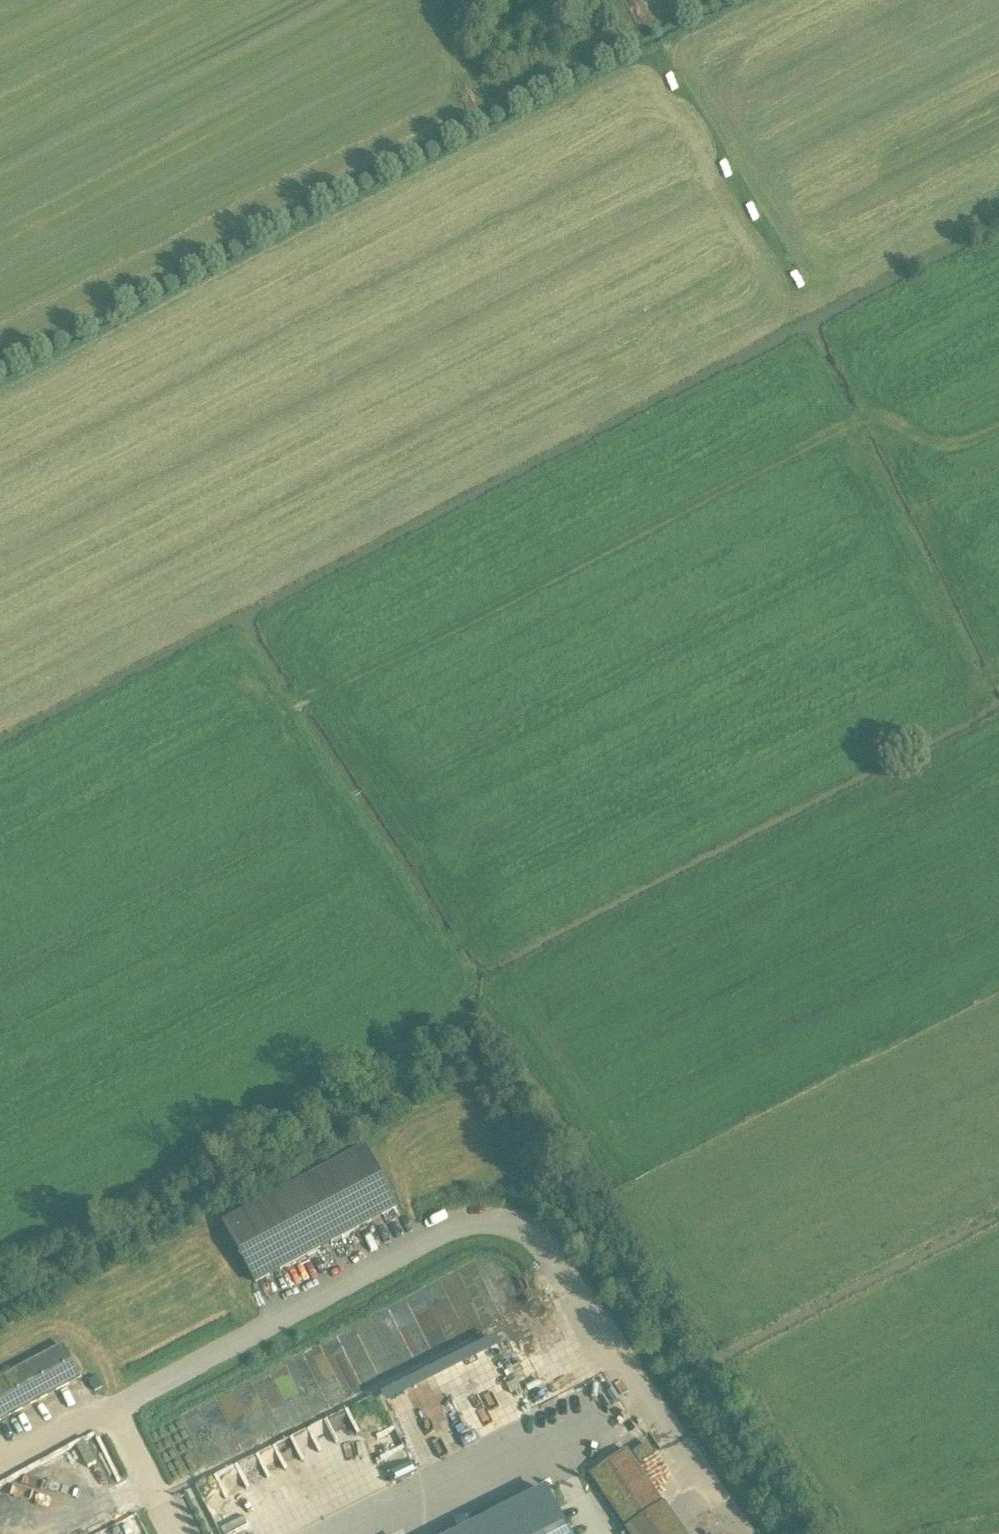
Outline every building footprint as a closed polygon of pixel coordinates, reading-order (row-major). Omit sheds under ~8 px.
[(255,1286),(396,1211),(398,1209),(365,1147),(222,1222),(255,1286)] [(81,1379),(62,1345),(0,1378),(0,1423),(81,1379)] [(97,1377),(89,1382),(94,1392),(103,1388),(97,1377)] [(627,1450),(588,1475),(627,1533),(684,1533),(627,1450)] [(543,1491),(456,1533),(564,1533),(543,1491)]
